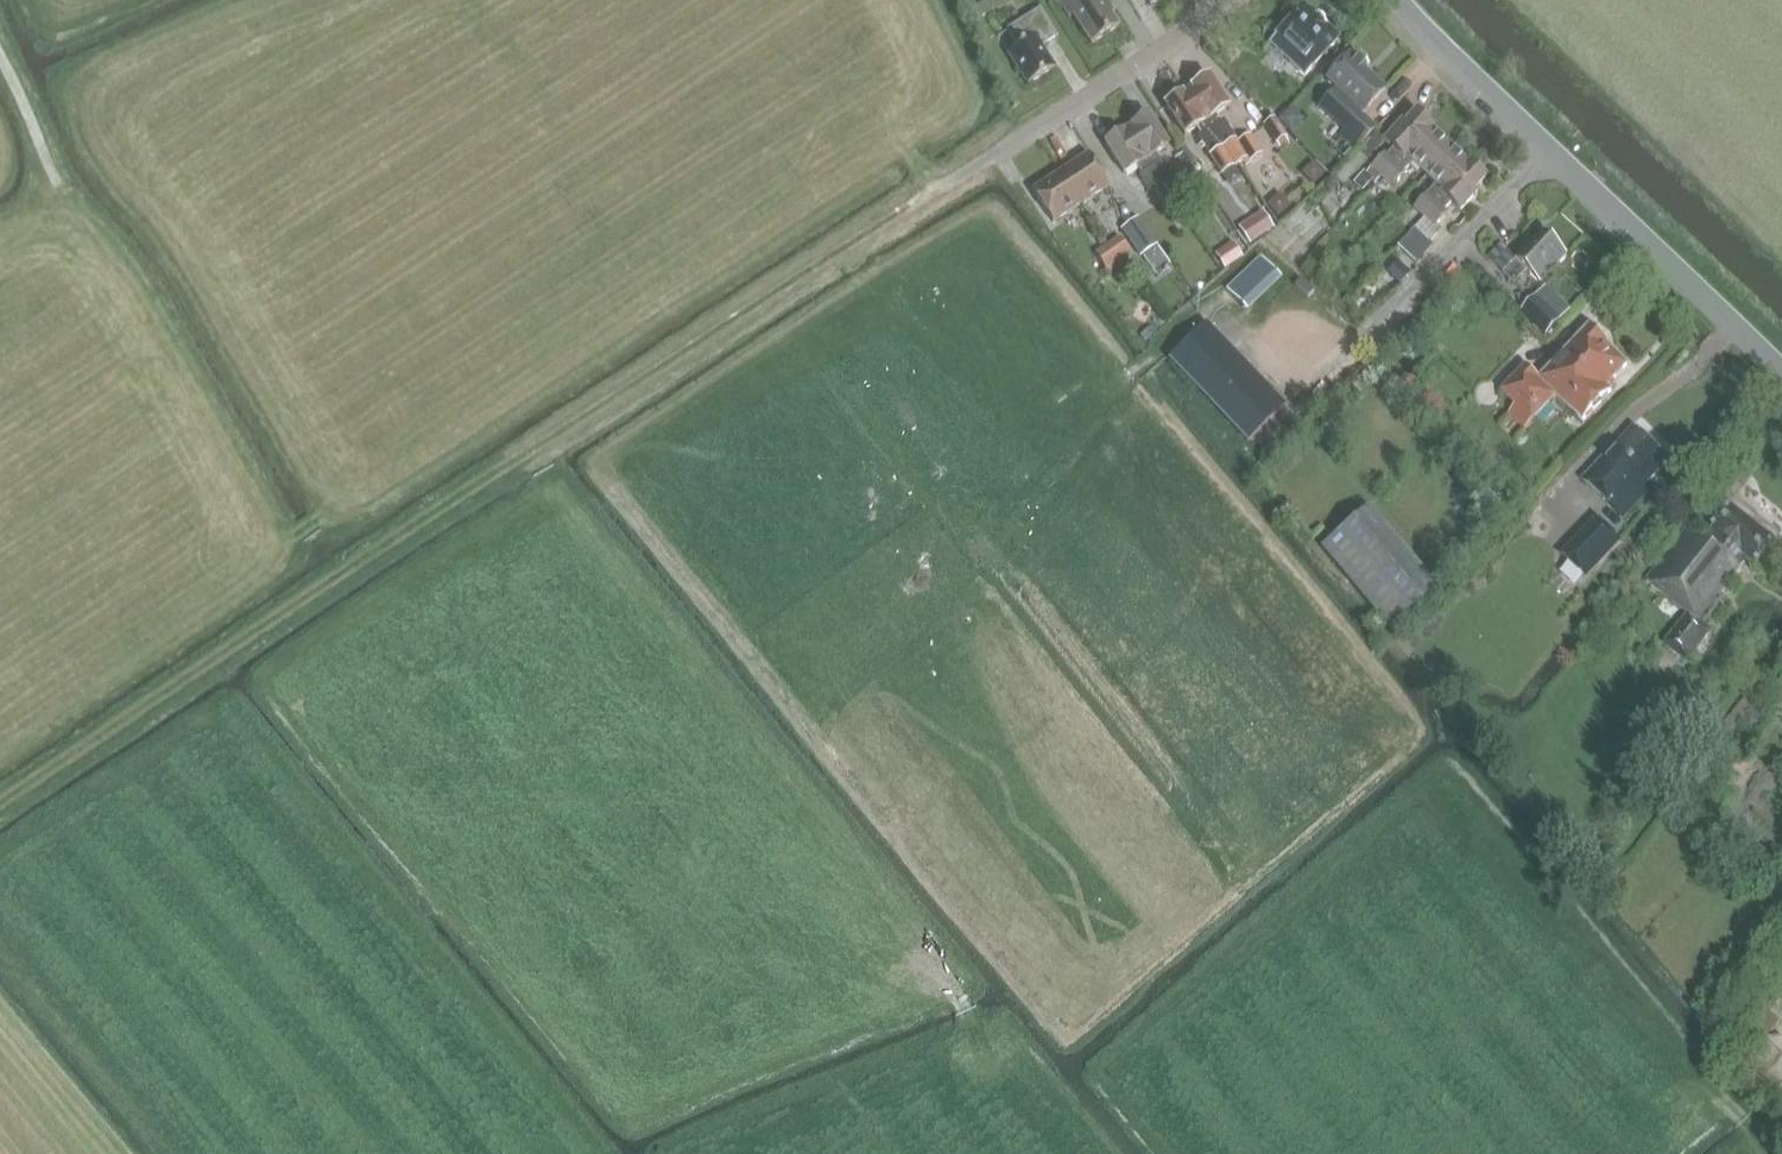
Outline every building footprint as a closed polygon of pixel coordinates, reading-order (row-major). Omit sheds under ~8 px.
[(1104,0),(1057,0),(1068,17),(1072,15),(1091,44),(1117,27),(1109,14),(1112,12),(1104,0)] [(1337,41),(1301,8),(1268,44),(1302,79),(1337,41)] [(1057,37),(1040,10),(1007,31),(1017,47),(1006,54),(1026,85),(1053,68),(1040,47),(1057,37)] [(1366,68),(1354,57),(1351,60),(1347,57),(1324,82),(1333,90),(1316,108),(1342,132),(1338,137),(1353,152),(1374,129),(1360,116),(1383,91),(1363,71),(1366,68)] [(1185,92),(1235,166),(1246,159),(1248,162),(1261,154),(1250,134),(1236,142),(1234,139),(1235,138),(1223,119),(1220,121),(1216,115),(1228,108),(1208,77),(1185,92)] [(1235,166),(1185,92),(1164,105),(1184,136),(1195,129),(1199,135),(1196,136),(1220,175),(1233,166),(1234,167),(1235,166)] [(1379,178),(1382,180),(1429,128),(1430,127),(1414,112),(1385,143),(1391,149),(1385,155),(1383,153),(1368,168),(1370,169),(1365,174),(1363,172),(1352,184),(1361,192),(1370,182),(1373,185),(1379,178)] [(1126,130),(1161,185),(1170,201),(1181,194),(1171,180),(1175,177),(1163,159),(1160,161),(1156,154),(1168,147),(1148,116),(1126,130)] [(1287,138),(1275,117),(1262,125),(1274,145),(1287,138)] [(1448,146),(1429,128),(1382,180),(1389,187),(1411,163),(1422,174),(1448,146)] [(1149,193),(1161,185),(1126,130),(1104,144),(1124,175),(1136,167),(1140,174),(1138,176),(1149,193)] [(1421,216),(1467,164),(1448,146),(1422,174),(1434,186),(1412,208),(1421,216)] [(1060,173),(1080,204),(1108,185),(1088,154),(1060,173)] [(1468,163),(1467,164),(1421,216),(1423,217),(1396,246),(1414,264),(1431,245),(1427,242),(1437,230),(1434,227),(1447,213),(1444,210),(1450,204),(1458,212),(1476,192),(1473,189),(1484,178),(1468,163)] [(1052,222),(1080,204),(1060,173),(1032,192),(1052,222)] [(1391,190),(1379,179),(1368,192),(1380,202),(1391,190)] [(1174,233),(1155,204),(1138,215),(1158,244),(1174,233)] [(1155,245),(1137,218),(1120,230),(1138,257),(1155,245)] [(1566,255),(1542,232),(1534,239),(1531,236),(1520,247),(1524,251),(1516,260),(1503,274),(1514,284),(1527,271),(1540,283),(1566,255)] [(1118,237),(1106,246),(1118,263),(1131,254),(1118,237)] [(1238,242),(1220,250),(1227,266),(1245,257),(1238,242)] [(1106,246),(1094,254),(1106,271),(1118,263),(1106,246)] [(1265,255),(1228,286),(1249,311),(1286,279),(1265,255)] [(1386,272),(1399,285),(1410,274),(1397,261),(1386,272)] [(1547,285),(1521,312),(1524,315),(1545,335),(1560,319),(1570,308),(1547,285)] [(1208,400),(1244,365),(1205,323),(1168,358),(1208,400)] [(1607,342),(1590,327),(1540,379),(1526,366),(1501,393),(1515,406),(1507,414),(1524,429),(1556,396),(1582,421),(1611,391),(1607,387),(1626,365),(1605,344),(1607,342)] [(1284,407),(1244,365),(1208,400),(1248,442),(1252,438),(1263,450),(1287,428),(1275,416),(1284,407)] [(1640,436),(1633,429),(1614,449),(1617,452),(1606,463),(1602,460),(1582,480),(1622,518),(1650,488),(1646,484),(1667,461),(1652,447),(1655,444),(1643,433),(1640,436)] [(1437,590),(1368,507),(1320,548),(1388,631),(1437,590)] [(1774,541),(1730,507),(1708,534),(1691,521),(1644,581),(1685,613),(1661,643),(1684,661),(1708,630),(1700,624),(1730,586),(1727,583),(1746,558),(1755,565),(1774,541)] [(1621,542),(1595,518),(1559,556),(1585,581),(1621,542)] [(1768,715),(1753,704),(1741,720),(1756,731),(1768,715)] [(1781,997),(1781,986),(1777,982),(1758,1003),(1769,1012),(1781,997)]
